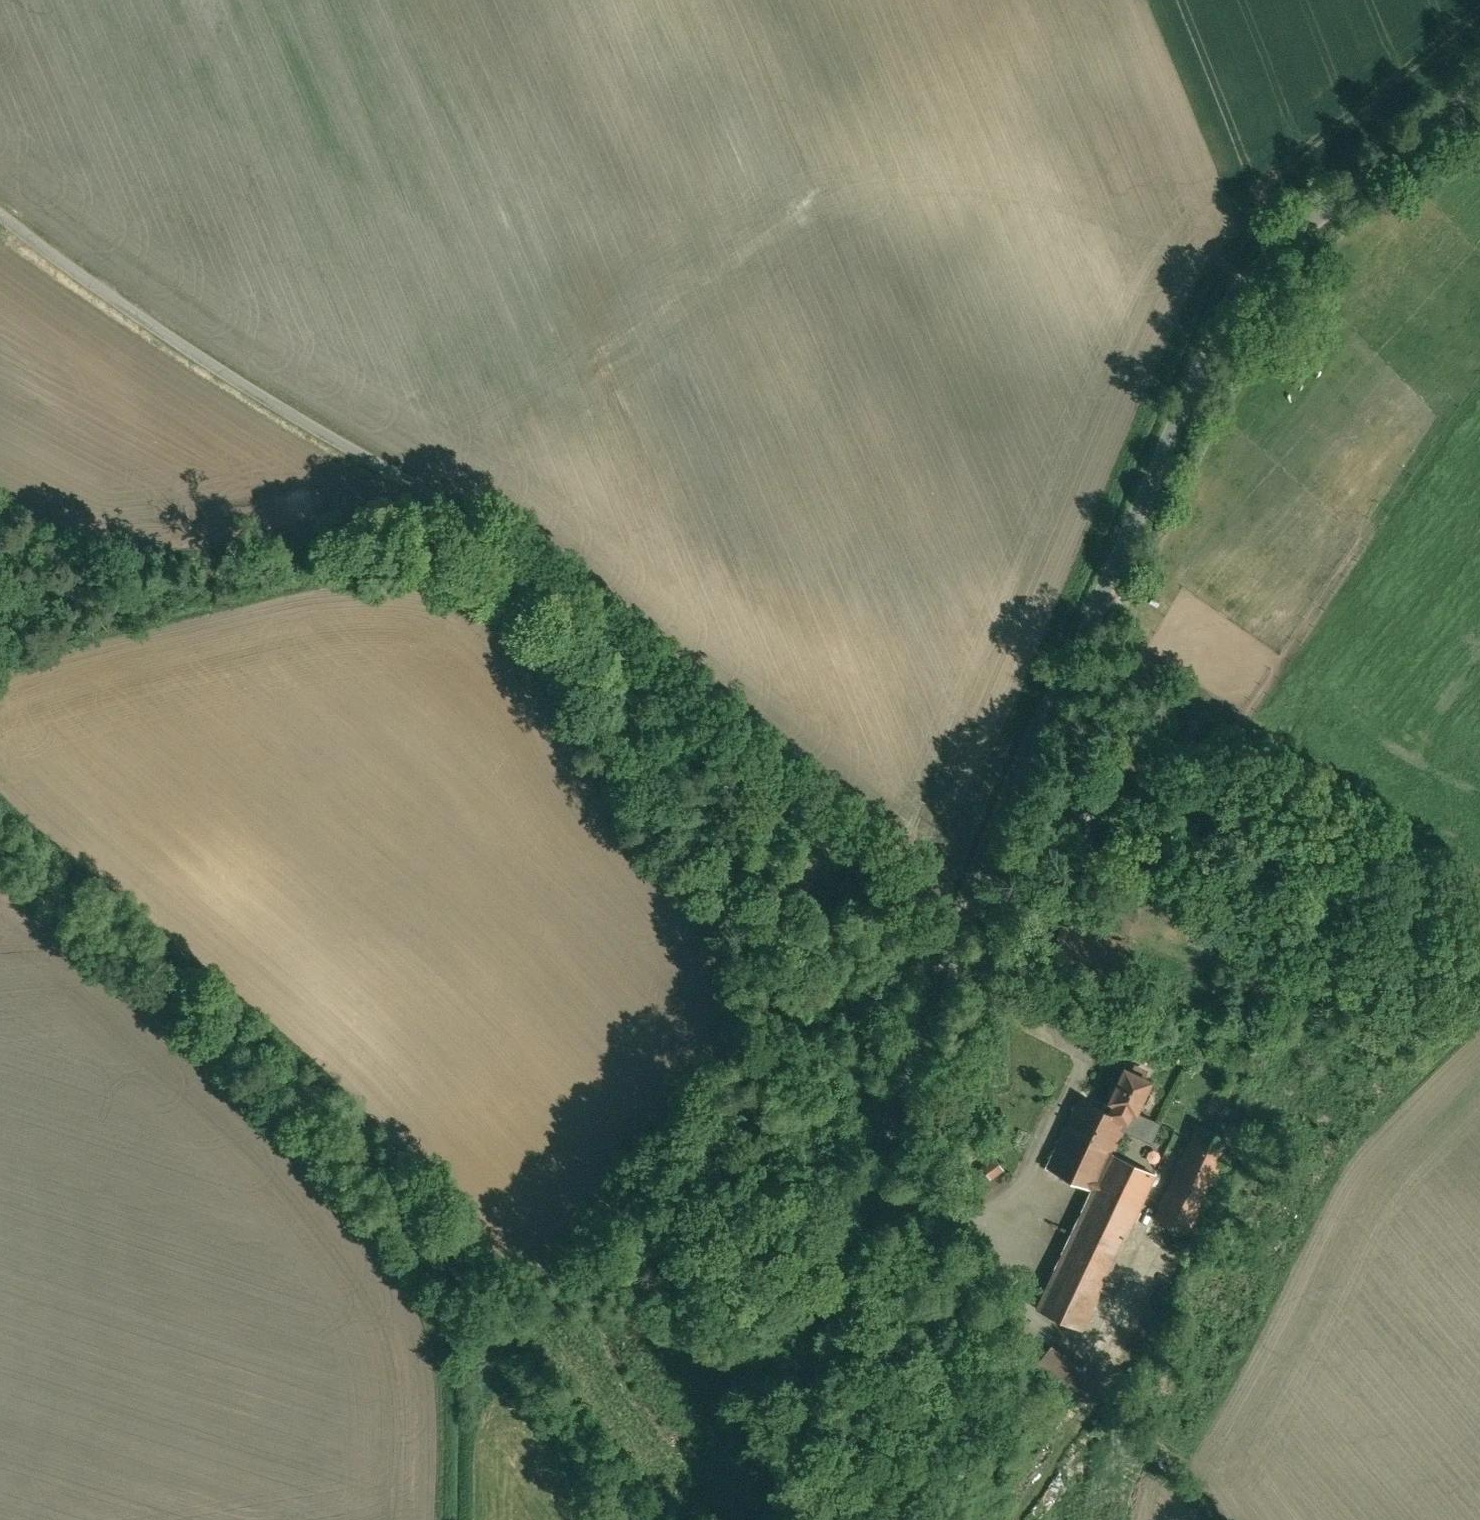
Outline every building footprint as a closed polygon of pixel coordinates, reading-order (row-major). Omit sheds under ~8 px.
[(1089,769),(1060,831),(1092,845),(1121,783),(1089,769)] [(1128,942),(1060,925),(1048,974),(1117,991),(1128,942)] [(1151,1080),(1125,1068),(1117,1084),(1112,1086),(1108,1094),(1110,1099),(1110,1100),(1111,1100),(1107,1110),(1080,1097),(1071,1117),(1119,1138),(1132,1111),(1136,1113),(1136,1112),(1151,1080)] [(1155,1173),(1113,1153),(1125,1128),(1129,1129),(1129,1128),(1152,1139),(1159,1122),(1136,1112),(1136,1113),(1132,1111),(1119,1138),(1104,1170),(1147,1190),(1155,1173)] [(1147,1190),(1104,1170),(1119,1138),(1071,1117),(1048,1166),(1095,1188),(1038,1308),(1081,1328),(1147,1190)] [(1199,1125),(1156,1217),(1187,1232),(1230,1140),(1199,1125)] [(1099,1383),(1051,1346),(1037,1365),(1084,1402),(1099,1383)]
